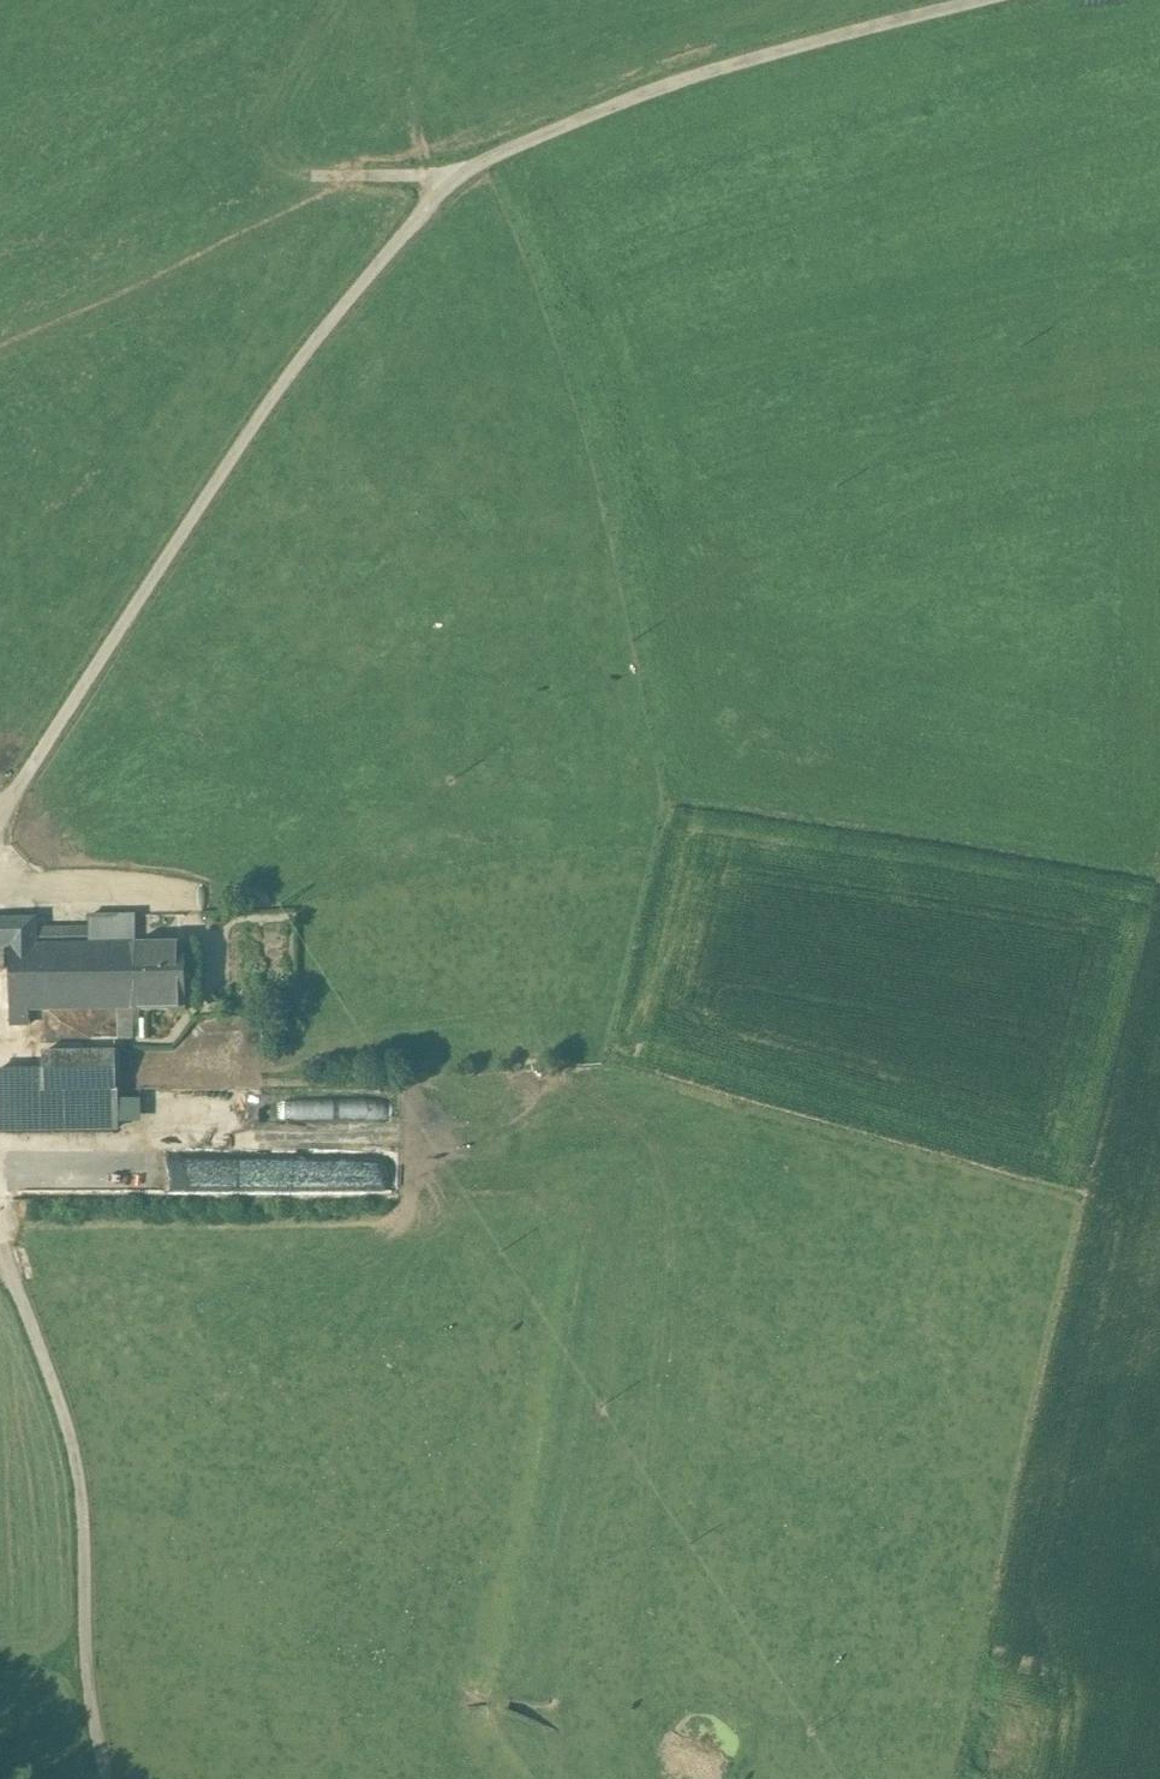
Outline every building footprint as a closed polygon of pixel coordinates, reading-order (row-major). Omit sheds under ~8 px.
[(0,920),(0,958),(9,959),(8,1014),(178,1016),(179,948),(33,946),(33,920),(0,920)] [(108,1135),(108,1067),(0,1066),(0,1134),(108,1135)] [(311,1099),(310,1117),(390,1120),(391,1101),(311,1099)] [(347,1175),(348,1189),(395,1189),(394,1161),(363,1161),(363,1175),(347,1175)]
